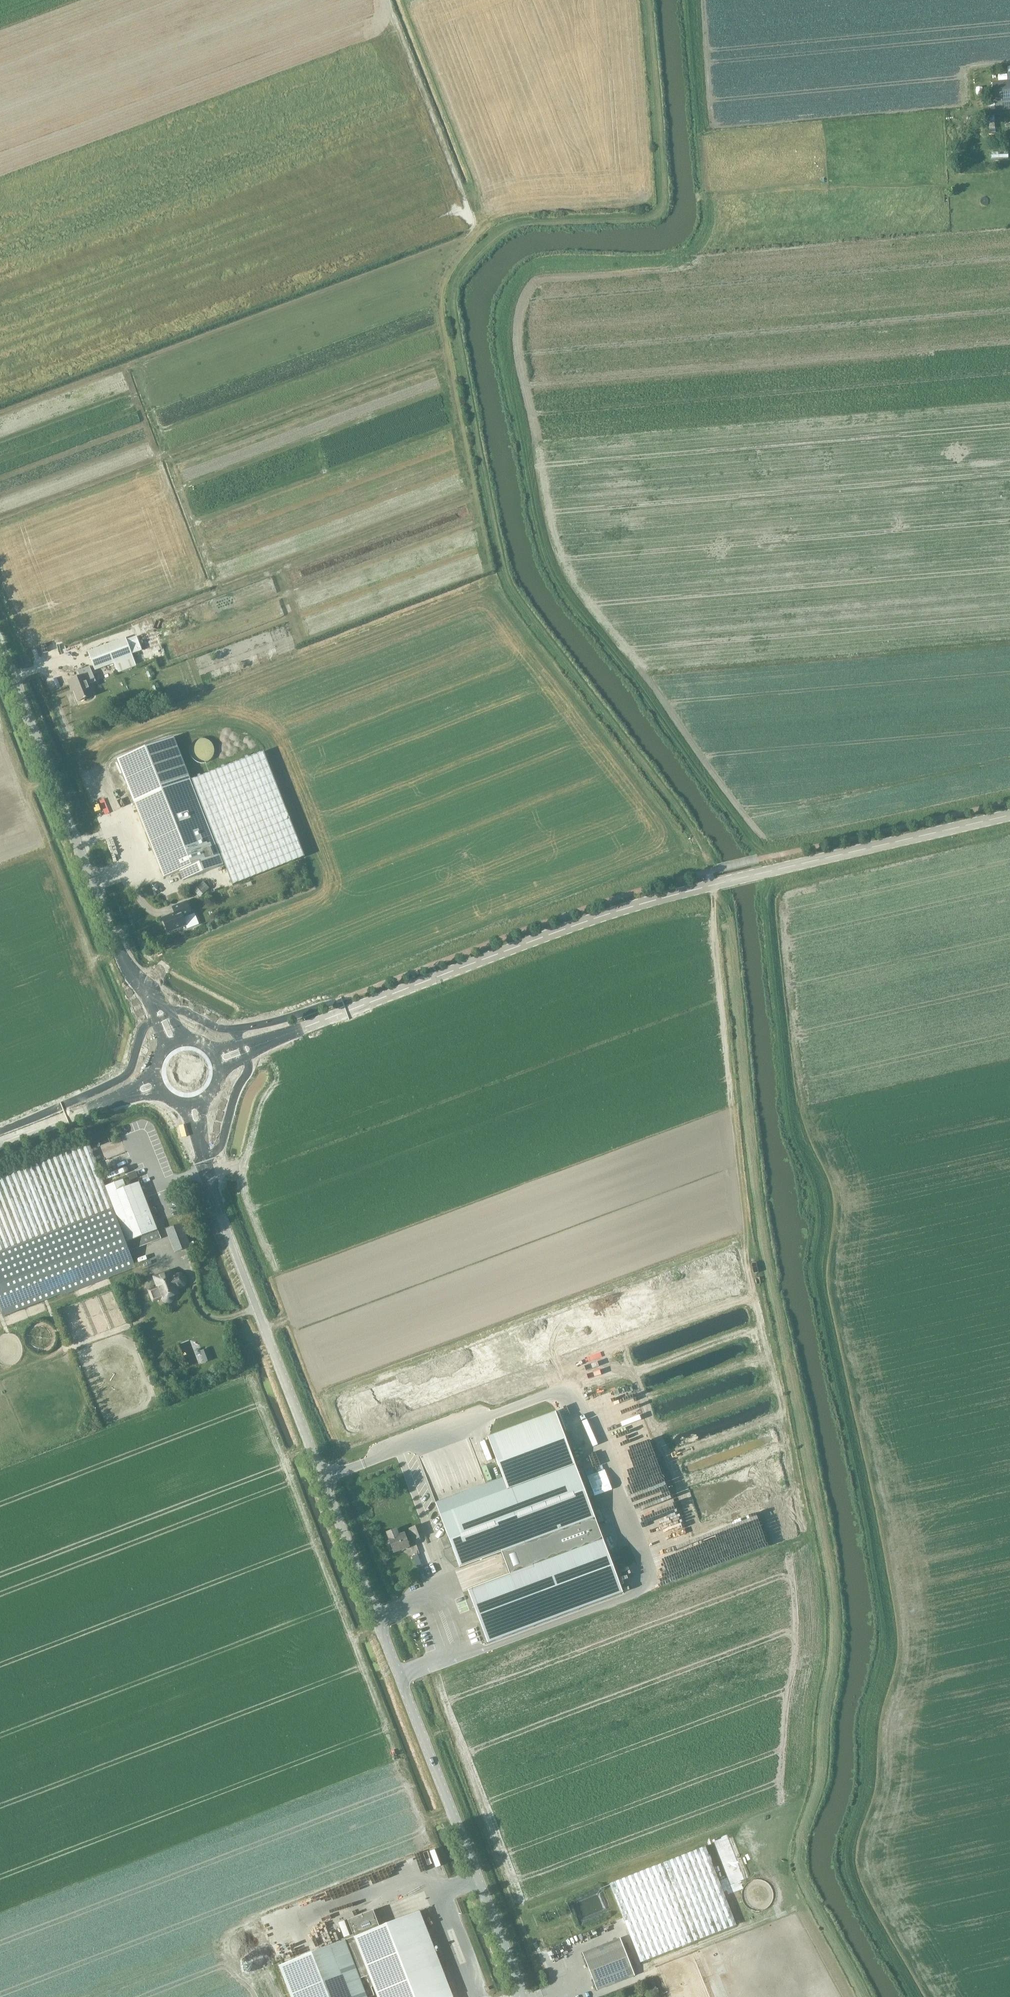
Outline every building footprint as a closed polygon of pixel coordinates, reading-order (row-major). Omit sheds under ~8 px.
[(1007,73),(1008,81),(992,82),(995,111),(1009,110),(1009,72),(1007,73)] [(137,636),(126,640),(125,637),(88,651),(95,671),(113,664),(117,673),(136,666),(131,654),(142,650),(137,636)] [(96,681),(89,667),(78,672),(80,677),(70,681),(79,701),(93,695),(89,684),(96,681)] [(173,737),(117,759),(134,802),(164,877),(180,871),(183,880),(223,864),(217,849),(218,848),(232,885),(305,857),(263,752),(190,781),(173,737)] [(207,891),(200,884),(193,890),(200,897),(207,891)] [(163,918),(169,932),(187,925),(183,917),(192,914),(187,901),(173,906),(175,913),(163,918)] [(115,1212),(105,1186),(87,1140),(0,1174),(0,1257),(115,1212)] [(131,1180),(138,1178),(136,1171),(129,1174),(131,1180)] [(123,1180),(105,1186),(115,1212),(127,1242),(130,1251),(161,1239),(157,1231),(139,1182),(126,1187),(123,1180)] [(0,1257),(0,1307),(6,1322),(138,1271),(130,1251),(127,1242),(115,1212),(0,1257)] [(175,1253),(189,1248),(180,1225),(166,1231),(175,1253)] [(154,1279),(162,1301),(164,1302),(166,1303),(168,1303),(170,1302),(171,1300),(171,1297),(177,1295),(175,1290),(180,1287),(182,1286),(184,1284),(184,1282),(184,1280),(183,1278),(181,1276),(178,1276),(176,1276),(170,1279),(168,1273),(154,1279)] [(503,1478),(435,1503),(451,1547),(443,1550),(443,1551),(444,1557),(450,1563),(450,1564),(457,1561),(459,1568),(501,1552),(510,1575),(468,1590),(487,1643),(623,1592),(555,1412),(487,1438),(503,1478)] [(426,1535),(421,1524),(408,1529),(409,1532),(405,1534),(404,1533),(399,1535),(396,1529),(387,1533),(389,1539),(394,1553),(410,1547),(407,1539),(411,1537),(413,1541),(426,1535)] [(657,1865),(609,1884),(640,1962),(688,1944),(736,1925),(705,1846),(657,1865)] [(419,1912),(379,1928),(373,1911),(347,1921),(354,1938),(279,1967),(291,1996),(372,1996),(374,1996),(371,1988),(373,1987),(377,1996),(452,1996),(419,1912)] [(347,1935),(342,1920),(336,1922),(342,1937),(347,1935)] [(597,1991),(634,1976),(620,1939),(582,1954),(597,1991)]
